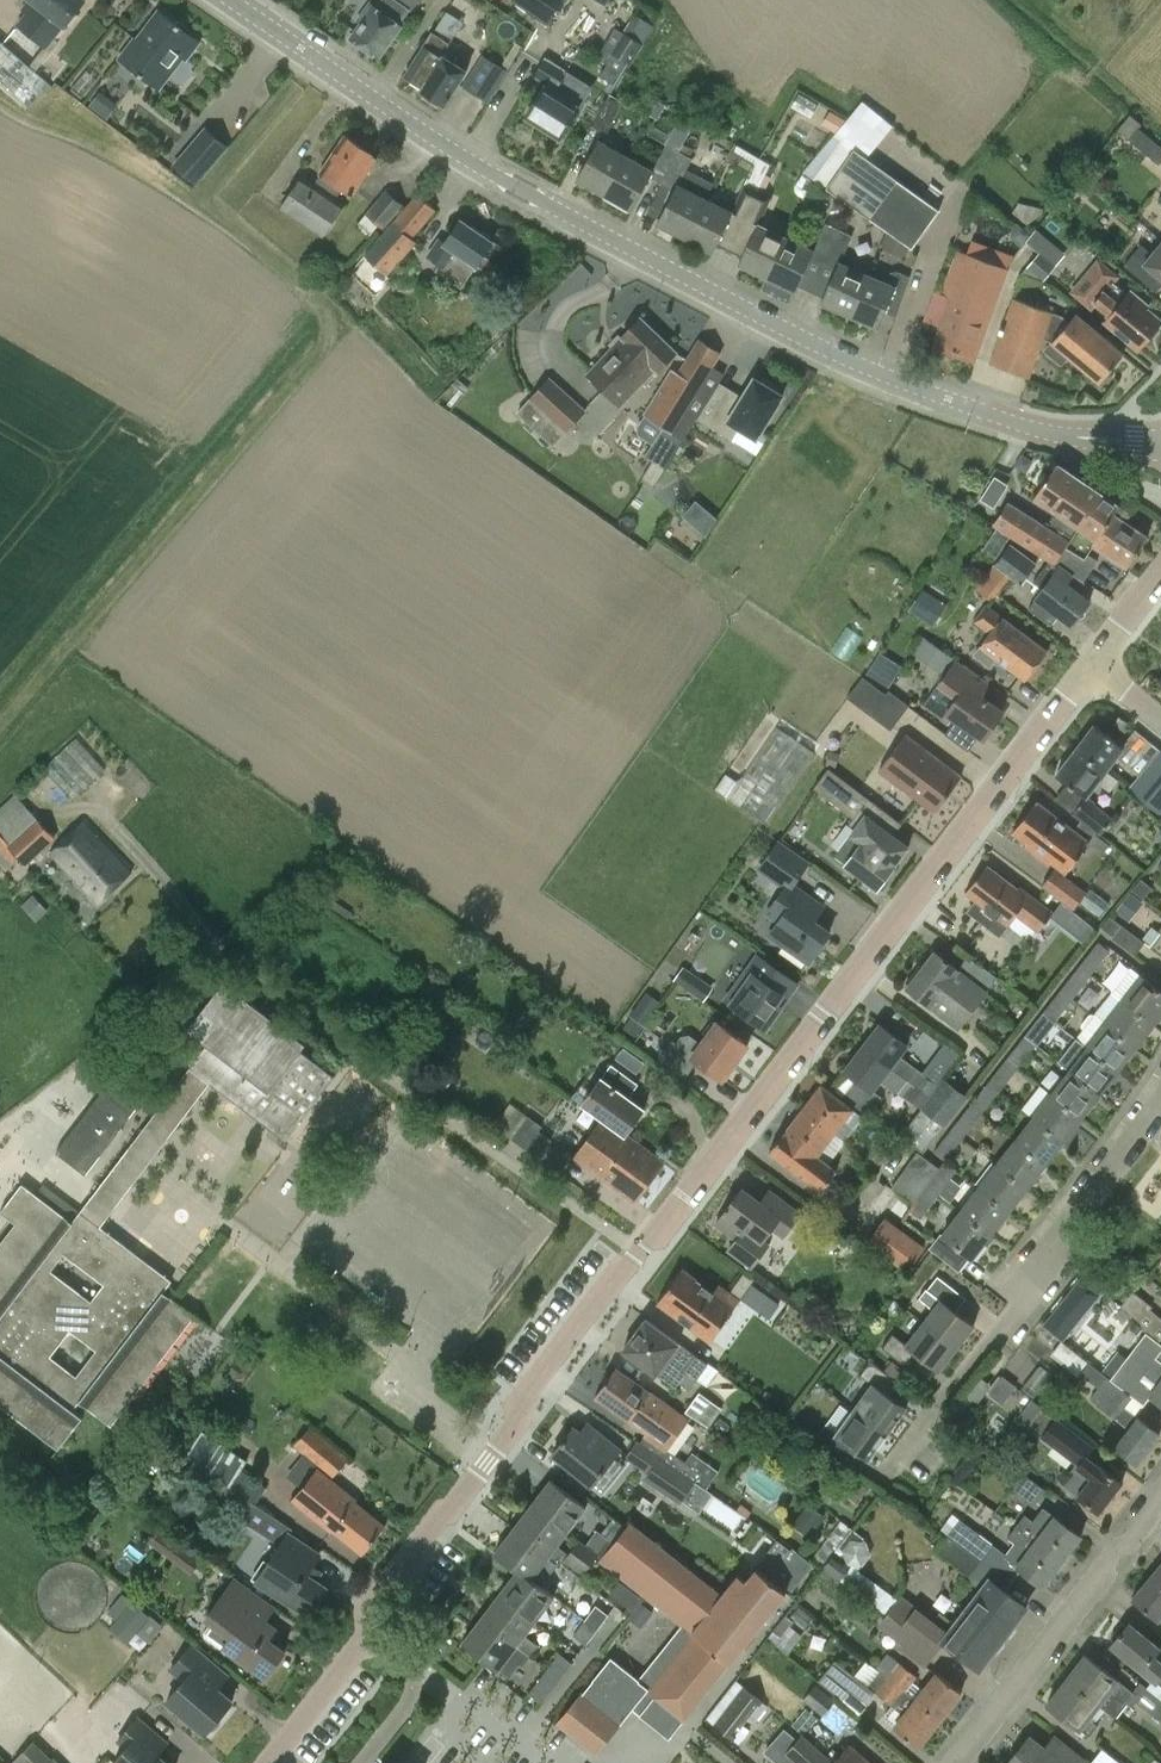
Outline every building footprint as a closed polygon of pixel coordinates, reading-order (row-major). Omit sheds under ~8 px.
[(86,1),(85,0),(31,0),(23,11),(27,14),(19,25),(47,47),(64,26),(66,26),(86,1)] [(410,10),(396,0),(383,0),(378,8),(371,4),(360,20),(363,22),(352,38),(380,57),(401,27),(399,25),(410,10)] [(548,22),(563,0),(516,0),(548,22)] [(138,41),(135,39),(119,60),(141,78),(143,76),(160,89),(172,73),(170,71),(181,58),(186,62),(199,44),(179,30),(180,28),(159,11),(141,35),(142,36),(138,41)] [(618,24),(605,44),(632,62),(647,40),(641,36),(652,19),(641,12),(629,31),(618,24)] [(421,91),(445,106),(468,71),(454,62),(457,57),(447,50),(464,23),(448,13),(434,34),(433,33),(405,77),(423,88),(421,91)] [(29,108),(49,85),(0,42),(0,83),(29,108)] [(508,72),(483,57),(462,89),(488,105),(508,72)] [(528,116),(562,137),(580,109),(554,93),(567,73),(547,60),(537,75),(549,82),(528,116)] [(625,104),(611,96),(594,128),(608,135),(625,104)] [(815,119),(829,131),(840,119),(826,106),(815,119)] [(1140,126),(1130,138),(1159,164),(1160,162),(1160,144),(1140,126)] [(174,166),(196,184),(227,148),(205,130),(174,166)] [(364,182),(362,181),(377,158),(343,135),(340,141),(340,143),(318,175),(320,177),(314,185),(303,178),(282,208),(324,238),(345,206),(344,205),(349,196),(351,198),(355,191),(357,192),(364,182)] [(605,195),(627,156),(599,142),(578,182),(605,195)] [(651,178),(663,184),(681,153),(667,146),(654,170),(627,156),(605,195),(633,210),(651,178)] [(745,172),(761,177),(767,159),(734,148),(732,155),(749,160),(745,172)] [(828,187),(871,218),(898,179),(855,149),(828,187)] [(681,153),(663,184),(677,191),(659,224),(686,238),(706,199),(714,184),(688,171),(694,160),(681,153)] [(941,210),(898,179),(871,218),(914,248),(941,210)] [(706,199),(686,238),(714,252),(717,246),(729,253),(758,193),(746,187),(733,212),(706,199)] [(367,215),(385,230),(405,207),(387,191),(367,215)] [(740,264),(767,278),(788,237),(761,224),(774,199),(758,193),(729,253),(742,259),(740,264)] [(407,208),(405,207),(385,230),(364,253),(365,254),(349,275),(376,296),(391,278),(389,276),(417,243),(413,239),(437,211),(418,195),(407,208)] [(437,272),(461,288),(492,242),(460,221),(445,243),(440,240),(428,258),(441,266),(437,272)] [(811,258),(825,263),(840,231),(827,226),(815,250),(788,237),(767,278),(795,291),(811,258)] [(822,303),(850,315),(868,275),(841,263),(854,237),(840,231),(825,263),(837,269),(822,303)] [(1154,254),(1143,245),(1126,265),(1153,288),(1160,278),(1160,246),(1154,254)] [(1008,267),(969,253),(959,249),(944,290),(937,288),(927,317),(943,323),(936,343),(975,357),(1008,267)] [(1043,280),(1056,264),(1041,252),(1023,273),(1043,280)] [(1140,347),(1160,321),(1145,308),(1149,305),(1132,291),(1129,295),(1113,282),(1117,276),(1099,261),(1074,291),(1092,306),(1095,302),(1112,316),(1108,321),(1140,347)] [(896,287),(868,275),(850,315),(878,327),(885,311),(897,316),(910,278),(901,274),(896,287)] [(1064,365),(1071,356),(1101,382),(1125,353),(1077,313),(1070,322),(1063,316),(1016,298),(1006,325),(1003,323),(999,335),(1002,337),(992,363),(1029,377),(1044,339),(1054,343),(1048,351),(1064,365)] [(588,373),(621,405),(655,369),(659,372),(677,352),(641,318),(588,373)] [(645,454),(655,460),(665,467),(685,437),(697,418),(716,388),(724,375),(714,369),(723,354),(702,341),(682,372),(677,369),(637,432),(653,442),(645,454)] [(567,429),(585,410),(550,377),(532,396),(567,429)] [(761,382),(755,378),(740,402),(726,393),(707,424),(732,439),(739,427),(757,438),(783,396),(777,392),(780,388),(763,378),(761,382)] [(995,523),(1052,558),(1055,560),(1068,541),(1068,539),(1101,491),(1058,463),(1036,497),(1059,511),(1051,524),(1045,520),(1043,524),(1009,502),(995,523)] [(1102,491),(1101,491),(1068,539),(1068,541),(1055,560),(1062,565),(1086,579),(1096,563),(1086,557),(1095,544),(1094,543),(1115,513),(1121,504),(1107,495),(1110,492),(1109,491),(1108,490),(1107,490),(1106,489),(1105,490),(1103,490),(1102,491)] [(697,536),(713,518),(691,498),(674,516),(697,536)] [(1094,543),(1095,544),(1129,566),(1149,535),(1115,513),(1094,543)] [(998,563),(1012,575),(1022,582),(1037,563),(1013,544),(1005,554),(998,563)] [(1055,560),(1052,558),(1036,580),(1045,587),(1038,597),(1073,624),(1091,601),(1069,583),(1076,575),(1062,565),(1055,560)] [(1012,575),(998,563),(980,586),(995,597),(1012,575)] [(925,587),(910,608),(935,625),(950,604),(925,587)] [(989,605),(976,621),(993,634),(983,646),(1026,679),(1048,651),(989,605)] [(877,651),(865,671),(886,684),(898,664),(877,651)] [(948,712),(984,738),(1004,711),(976,690),(984,679),(958,660),(940,684),(959,697),(948,712)] [(864,678),(849,698),(892,730),(910,706),(889,691),(886,695),(864,678)] [(712,788),(766,823),(813,751),(771,724),(735,779),(723,771),(712,788)] [(1093,724),(1076,747),(1106,770),(1115,758),(1124,746),(1122,745),(1093,724)] [(1115,758),(1139,776),(1131,787),(1160,816),(1160,752),(1135,730),(1122,745),(1124,746),(1115,758)] [(881,769),(936,811),(962,776),(907,734),(881,769)] [(67,797),(104,771),(79,736),(42,761),(67,797)] [(1117,778),(1106,770),(1076,747),(1055,774),(1085,797),(1097,781),(1108,790),(1117,778)] [(837,855),(847,864),(847,865),(877,888),(909,846),(894,834),(903,823),(831,768),(815,788),(855,818),(851,823),(857,828),(837,855)] [(1086,795),(1085,797),(1072,812),(1082,820),(1099,834),(1113,817),(1086,795)] [(1089,841),(1036,800),(1012,831),(1027,842),(1024,845),(1048,863),(1051,860),(1066,872),(1089,841)] [(10,843),(0,832),(0,864),(7,871),(20,860),(23,857),(28,862),(28,863),(56,837),(38,817),(35,820),(10,843)] [(50,854),(96,904),(134,870),(88,819),(50,854)] [(1000,933),(1016,911),(1039,930),(1053,912),(1019,886),(1018,888),(986,863),(965,890),(977,899),(968,910),(1000,933)] [(1056,870),(1044,886),(1074,910),(1087,895),(1056,870)] [(1141,877),(1131,889),(1142,898),(1152,887),(1141,877)] [(769,935),(809,962),(830,932),(804,914),(814,900),(788,882),(767,912),(779,921),(769,935)] [(1131,892),(1116,911),(1130,922),(1144,902),(1131,892)] [(1101,926),(1113,936),(1122,924),(1109,915),(1101,926)] [(1151,946),(1160,953),(1160,932),(1151,946)] [(1098,942),(1080,966),(1091,974),(1109,951),(1098,942)] [(957,1026),(982,993),(995,976),(976,961),(966,974),(936,951),(907,988),(957,1026)] [(792,979),(758,956),(726,1001),(765,1028),(781,1005),(776,1002),(792,979)] [(1091,974),(1080,966),(1061,989),(1073,998),(1091,974)] [(1112,991),(1154,1022),(1160,1013),(1160,990),(1130,966),(1112,991)] [(685,967),(674,981),(703,1002),(714,985),(685,967)] [(173,1299),(164,1292),(172,1281),(100,1226),(215,1075),(271,1119),(290,1134),(335,1077),(334,1076),(301,1050),(306,1044),(228,983),(191,1031),(208,1044),(196,1061),(153,1117),(100,1187),(81,1211),(73,1222),(23,1184),(2,1212),(17,1224),(0,1245),(0,1404),(58,1449),(83,1417),(73,1410),(79,1402),(111,1426),(195,1316),(177,1302),(175,1301),(173,1299)] [(1054,1021),(1073,998),(1061,989),(1043,1013),(1054,1021)] [(1154,1022),(1112,991),(1094,1014),(1105,1023),(1135,1046),(1154,1022)] [(646,993),(630,1015),(646,1026),(661,1004),(646,993)] [(998,1000),(991,1010),(1001,1018),(1009,1008),(998,1000)] [(1054,1021),(1043,1013),(1025,1036),(1036,1044),(1054,1021)] [(657,1057),(683,1076),(686,1071),(696,1058),(723,1079),(749,1045),(719,1022),(703,1043),(688,1033),(680,1034),(676,1040),(675,1041),(674,1040),(671,1038),(657,1057)] [(863,1046),(928,1095),(937,1084),(916,1069),(899,1055),(908,1044),(880,1023),(863,1046)] [(1117,1069),(1135,1046),(1105,1023),(1087,1046),(1117,1069)] [(1018,1067),(1036,1044),(1025,1036),(1007,1059),(1018,1067)] [(920,1105),(928,1095),(863,1046),(845,1070),(856,1078),(843,1096),(868,1114),(881,1096),(873,1089),(881,1079),(903,1096),(905,1094),(920,1105)] [(1087,1046),(1069,1069),(1099,1093),(1117,1069),(1087,1046)] [(624,1048),(615,1059),(637,1075),(646,1062),(624,1048)] [(1007,1059),(989,1082),(1000,1091),(1018,1067),(1007,1059)] [(591,1114),(602,1121),(625,1138),(645,1113),(629,1101),(640,1088),(612,1067),(582,1107),(591,1114)] [(1081,1116),(1099,1093),(1069,1069),(1051,1093),(1081,1116)] [(47,1149),(80,1173),(134,1099),(101,1075),(47,1149)] [(940,1081),(919,1109),(942,1127),(964,1099),(940,1081)] [(1000,1091),(989,1082),(970,1106),(981,1114),(1000,1091)] [(820,1083),(802,1107),(846,1140),(864,1117),(820,1083)] [(1051,1093),(1033,1116),(1063,1140),(1081,1116),(1051,1093)] [(494,1128),(511,1136),(523,1110),(506,1102),(494,1128)] [(970,1106),(952,1129),(963,1138),(981,1114),(970,1106)] [(828,1163),(846,1140),(802,1107),(770,1149),(822,1189),(837,1170),(828,1163)] [(942,1127),(919,1109),(899,1136),(922,1154),(942,1127)] [(550,1166),(559,1152),(548,1144),(551,1139),(539,1130),(542,1126),(528,1116),(512,1138),(550,1166)] [(1045,1163),(1063,1140),(1033,1116),(1015,1140),(1045,1163)] [(662,1166),(625,1138),(602,1121),(574,1158),(633,1203),(662,1166)] [(963,1138),(952,1129),(934,1152),(945,1161),(963,1138)] [(1015,1140),(996,1163),(1026,1187),(1045,1163),(1015,1140)] [(891,1187),(913,1203),(927,1184),(938,1169),(921,1155),(917,1152),(891,1187)] [(996,1163),(978,1187),(1008,1210),(1026,1187),(996,1163)] [(938,1169),(927,1184),(939,1193),(950,1178),(938,1169)] [(920,1218),(939,1193),(927,1184),(913,1203),(908,1210),(920,1218)] [(991,1233),(1008,1210),(978,1187),(960,1210),(991,1233)] [(754,1270),(770,1248),(762,1241),(772,1228),(783,1236),(800,1213),(775,1194),(766,1206),(742,1188),(715,1223),(737,1240),(729,1251),(754,1270)] [(959,1270),(971,1256),(972,1257),(991,1233),(960,1210),(942,1234),(931,1248),(959,1270)] [(924,1246),(885,1218),(867,1242),(906,1272),(924,1246)] [(681,1268),(657,1302),(710,1340),(739,1299),(718,1284),(713,1291),(681,1268)] [(744,1272),(729,1288),(773,1327),(783,1316),(765,1300),(770,1295),(744,1272)] [(933,1308),(923,1321),(956,1347),(974,1325),(950,1306),(961,1292),(939,1275),(920,1298),(933,1308)] [(1151,1306),(1133,1292),(1121,1306),(1140,1322),(1151,1306)] [(708,1363),(679,1342),(646,1318),(623,1349),(675,1387),(679,1382),(689,1389),(708,1363)] [(938,1370),(956,1347),(923,1321),(905,1343),(893,1333),(882,1347),(903,1364),(914,1351),(938,1370)] [(1149,1394),(1160,1402),(1160,1359),(1157,1356),(1160,1350),(1160,1343),(1147,1332),(1112,1378),(1143,1402),(1149,1394)] [(871,1385),(853,1409),(887,1433),(906,1406),(891,1395),(900,1383),(870,1361),(859,1377),(871,1385)] [(639,1445),(694,1481),(699,1475),(667,1452),(690,1421),(616,1367),(595,1395),(648,1433),(646,1436),(639,1445)] [(999,1373),(987,1390),(1003,1401),(1014,1384),(999,1373)] [(1160,1432),(1139,1415),(1128,1407),(1134,1398),(1114,1383),(1098,1404),(1130,1428),(1116,1446),(1137,1462),(1160,1432)] [(721,1407),(699,1392),(685,1411),(707,1427),(721,1407)] [(867,1460),(887,1433),(853,1409),(835,1434),(822,1425),(812,1439),(843,1461),(852,1448),(867,1460)] [(1046,1438),(1080,1464),(1078,1467),(1091,1477),(1078,1495),(1099,1511),(1122,1481),(1087,1455),(1094,1445),(1060,1419),(1046,1438)] [(316,1470),(312,1475),(295,1496),(292,1501),(331,1532),(333,1531),(362,1555),(385,1526),(356,1502),(357,1500),(332,1479),(350,1456),(312,1425),(297,1443),(294,1446),(321,1468),(318,1472),(316,1470)] [(575,1426),(552,1453),(589,1484),(611,1458),(613,1459),(621,1449),(595,1427),(587,1436),(575,1426)] [(237,1476),(247,1463),(201,1429),(186,1449),(240,1491),(246,1482),(237,1476)] [(694,1481),(639,1445),(636,1442),(625,1457),(649,1474),(646,1480),(679,1504),(694,1481)] [(1045,1490),(1023,1474),(1011,1490),(1033,1505),(1045,1490)] [(550,1479),(531,1503),(566,1530),(585,1506),(550,1479)] [(566,1530),(531,1503),(513,1527),(548,1554),(560,1564),(563,1560),(581,1574),(595,1556),(597,1554),(585,1545),(577,1539),(567,1553),(555,1544),(566,1530)] [(1026,1515),(1018,1526),(1036,1540),(1062,1560),(1081,1535),(1044,1507),(1034,1520),(1026,1515)] [(668,1738),(683,1719),(785,1591),(756,1568),(746,1580),(738,1574),(720,1595),(668,1553),(628,1521),(598,1559),(680,1624),(636,1678),(609,1657),(580,1692),(579,1692),(556,1721),(596,1753),(632,1709),(668,1738)] [(947,1536),(981,1560),(993,1545),(959,1521),(947,1536)] [(1036,1540),(1018,1526),(1009,1537),(1016,1543),(1006,1556),(1043,1585),(1062,1560),(1036,1540)] [(530,1577),(548,1554),(513,1527),(494,1552),(517,1569),(530,1577)] [(256,1583),(309,1619),(328,1590),(306,1576),(320,1554),(289,1534),(256,1583)] [(869,1555),(863,1536),(842,1543),(848,1562),(869,1555)] [(970,1574),(981,1560),(947,1536),(936,1550),(969,1577),(971,1575),(970,1574)] [(804,1574),(800,1571),(809,1560),(792,1547),(790,1550),(777,1539),(766,1552),(770,1555),(761,1566),(791,1590),(804,1574)] [(1151,1576),(1160,1584),(1160,1563),(1151,1576)] [(553,1595),(530,1577),(517,1569),(499,1593),(534,1620),(553,1595)] [(1151,1576),(1132,1598),(1160,1622),(1160,1584),(1151,1576)] [(204,1617),(216,1626),(209,1636),(264,1678),(283,1652),(262,1636),(266,1630),(261,1626),(273,1609),(232,1579),(204,1617)] [(989,1579),(966,1609),(1002,1637),(1004,1635),(1009,1635),(1015,1628),(1012,1623),(1025,1606),(989,1579)] [(609,1591),(624,1604),(631,1609),(640,1598),(618,1580),(609,1591)] [(121,1641),(135,1630),(141,1638),(154,1628),(124,1591),(103,1608),(112,1620),(107,1624),(121,1641)] [(499,1593),(480,1617),(530,1655),(537,1645),(523,1634),(534,1620),(499,1593)] [(902,1598),(888,1616),(935,1650),(943,1639),(953,1626),(940,1615),(934,1623),(902,1598)] [(597,1606),(586,1621),(598,1631),(609,1616),(597,1606)] [(1001,1638),(1002,1637),(966,1609),(953,1626),(943,1639),(979,1667),(992,1650),(998,1651),(1003,1643),(1001,1638)] [(935,1650),(888,1616),(884,1621),(905,1638),(897,1647),(922,1666),(935,1650)] [(530,1655),(480,1617),(461,1642),(467,1646),(466,1651),(472,1655),(476,1654),(508,1678),(520,1663),(522,1664),(530,1655)] [(586,1646),(598,1631),(586,1621),(574,1636),(586,1646)] [(1160,1685),(1160,1661),(1154,1655),(1160,1647),(1130,1622),(1127,1626),(1124,1624),(1121,1624),(1112,1635),(1112,1639),(1114,1641),(1111,1644),(1160,1685)] [(206,1733),(208,1730),(211,1730),(216,1727),(219,1724),(220,1720),(220,1716),(232,1702),(203,1678),(214,1665),(191,1646),(168,1672),(181,1683),(167,1700),(206,1733)] [(558,1654),(547,1669),(559,1678),(571,1663),(558,1654)] [(1066,1679),(1100,1704),(1115,1716),(1133,1692),(1085,1655),(1066,1679)] [(839,1696),(856,1675),(835,1659),(819,1680),(839,1696)] [(899,1662),(887,1678),(940,1718),(961,1691),(936,1672),(922,1690),(912,1682),(916,1676),(899,1662)] [(540,1703),(559,1678),(547,1669),(528,1694),(540,1703)] [(940,1718),(887,1678),(875,1693),(904,1715),(894,1727),(919,1746),(940,1718)] [(1089,1718),(1100,1704),(1066,1679),(1048,1704),(1089,1736),(1098,1725),(1089,1718)] [(834,1702),(814,1686),(804,1698),(823,1714),(834,1702)] [(763,1703),(745,1689),(715,1726),(734,1741),(763,1703)] [(157,1754),(167,1742),(137,1717),(117,1740),(126,1747),(114,1761),(116,1762),(168,1762),(157,1754)] [(1030,1735),(1008,1762),(1082,1762),(1085,1759),(1055,1736),(1046,1748),(1030,1735)] [(834,1762),(826,1754),(824,1756),(802,1736),(789,1751),(802,1762),(835,1762),(834,1762)] [(54,1759),(51,1762),(32,1744),(13,1762),(57,1762),(54,1759)] [(834,1762),(835,1762),(871,1762),(850,1744),(834,1762)] [(1089,1759),(1095,1762),(1122,1762),(1099,1746),(1089,1759)]
